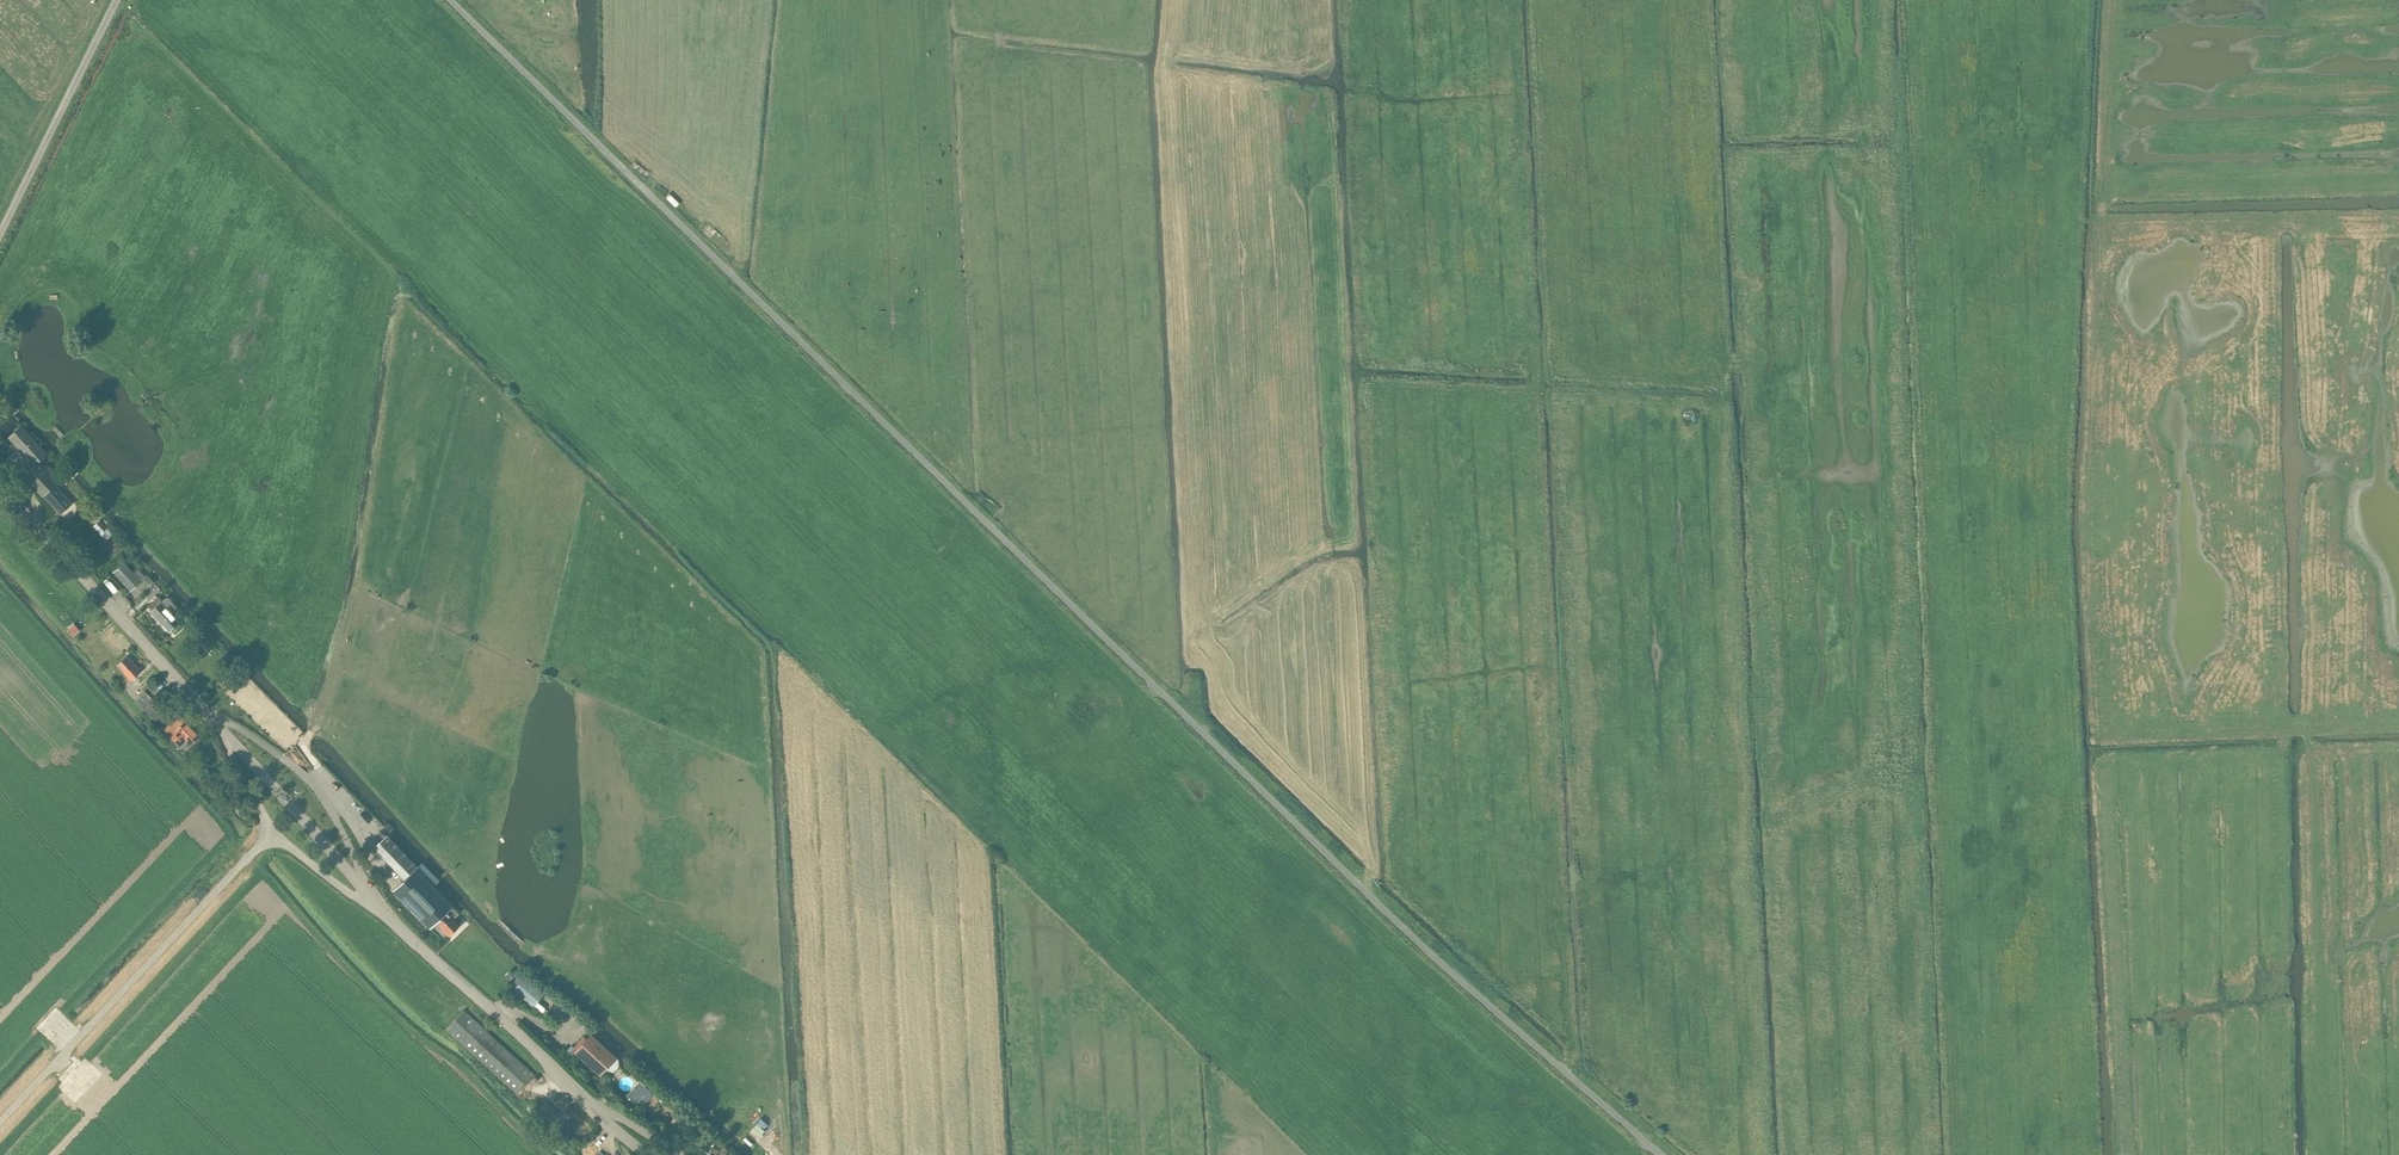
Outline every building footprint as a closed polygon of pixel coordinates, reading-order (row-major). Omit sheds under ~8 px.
[(24,474),(60,513),(72,503),(59,488),(62,485),(59,482),(61,480),(42,458),(47,454),(22,426),(10,437),(34,465),(24,474)] [(100,534),(109,525),(95,509),(85,518),(100,534)] [(114,572),(113,573),(130,591),(143,579),(145,577),(137,569),(133,572),(124,563),(114,572)] [(180,622),(161,602),(151,611),(169,631),(180,622)] [(74,623),(67,629),(73,636),(80,630),(74,623)] [(127,655),(118,664),(129,676),(126,679),(129,682),(142,671),(127,655)] [(224,675),(217,682),(223,689),(230,682),(224,675)] [(154,701),(145,691),(134,701),(143,711),(154,701)] [(156,720),(167,710),(158,701),(147,711),(156,720)] [(186,721),(185,722),(179,716),(165,730),(180,745),(186,739),(190,744),(200,735),(186,721)] [(404,879),(393,890),(430,929),(436,922),(449,936),(460,925),(453,919),(459,914),(415,869),(418,866),(388,835),(374,848),(404,879)] [(510,969),(505,975),(510,979),(515,974),(510,969)] [(543,994),(524,978),(514,990),(533,1006),(543,994)] [(518,1093),(518,1092),(535,1074),(464,1010),(447,1028),(518,1093)] [(590,1033),(574,1052),(599,1076),(606,1069),(616,1058),(617,1057),(591,1034),(590,1033)] [(630,1092),(627,1096),(640,1107),(653,1093),(645,1086),(636,1097),(630,1092)] [(690,1138),(709,1154),(724,1154),(727,1152),(728,1151),(700,1127),(690,1138)]
